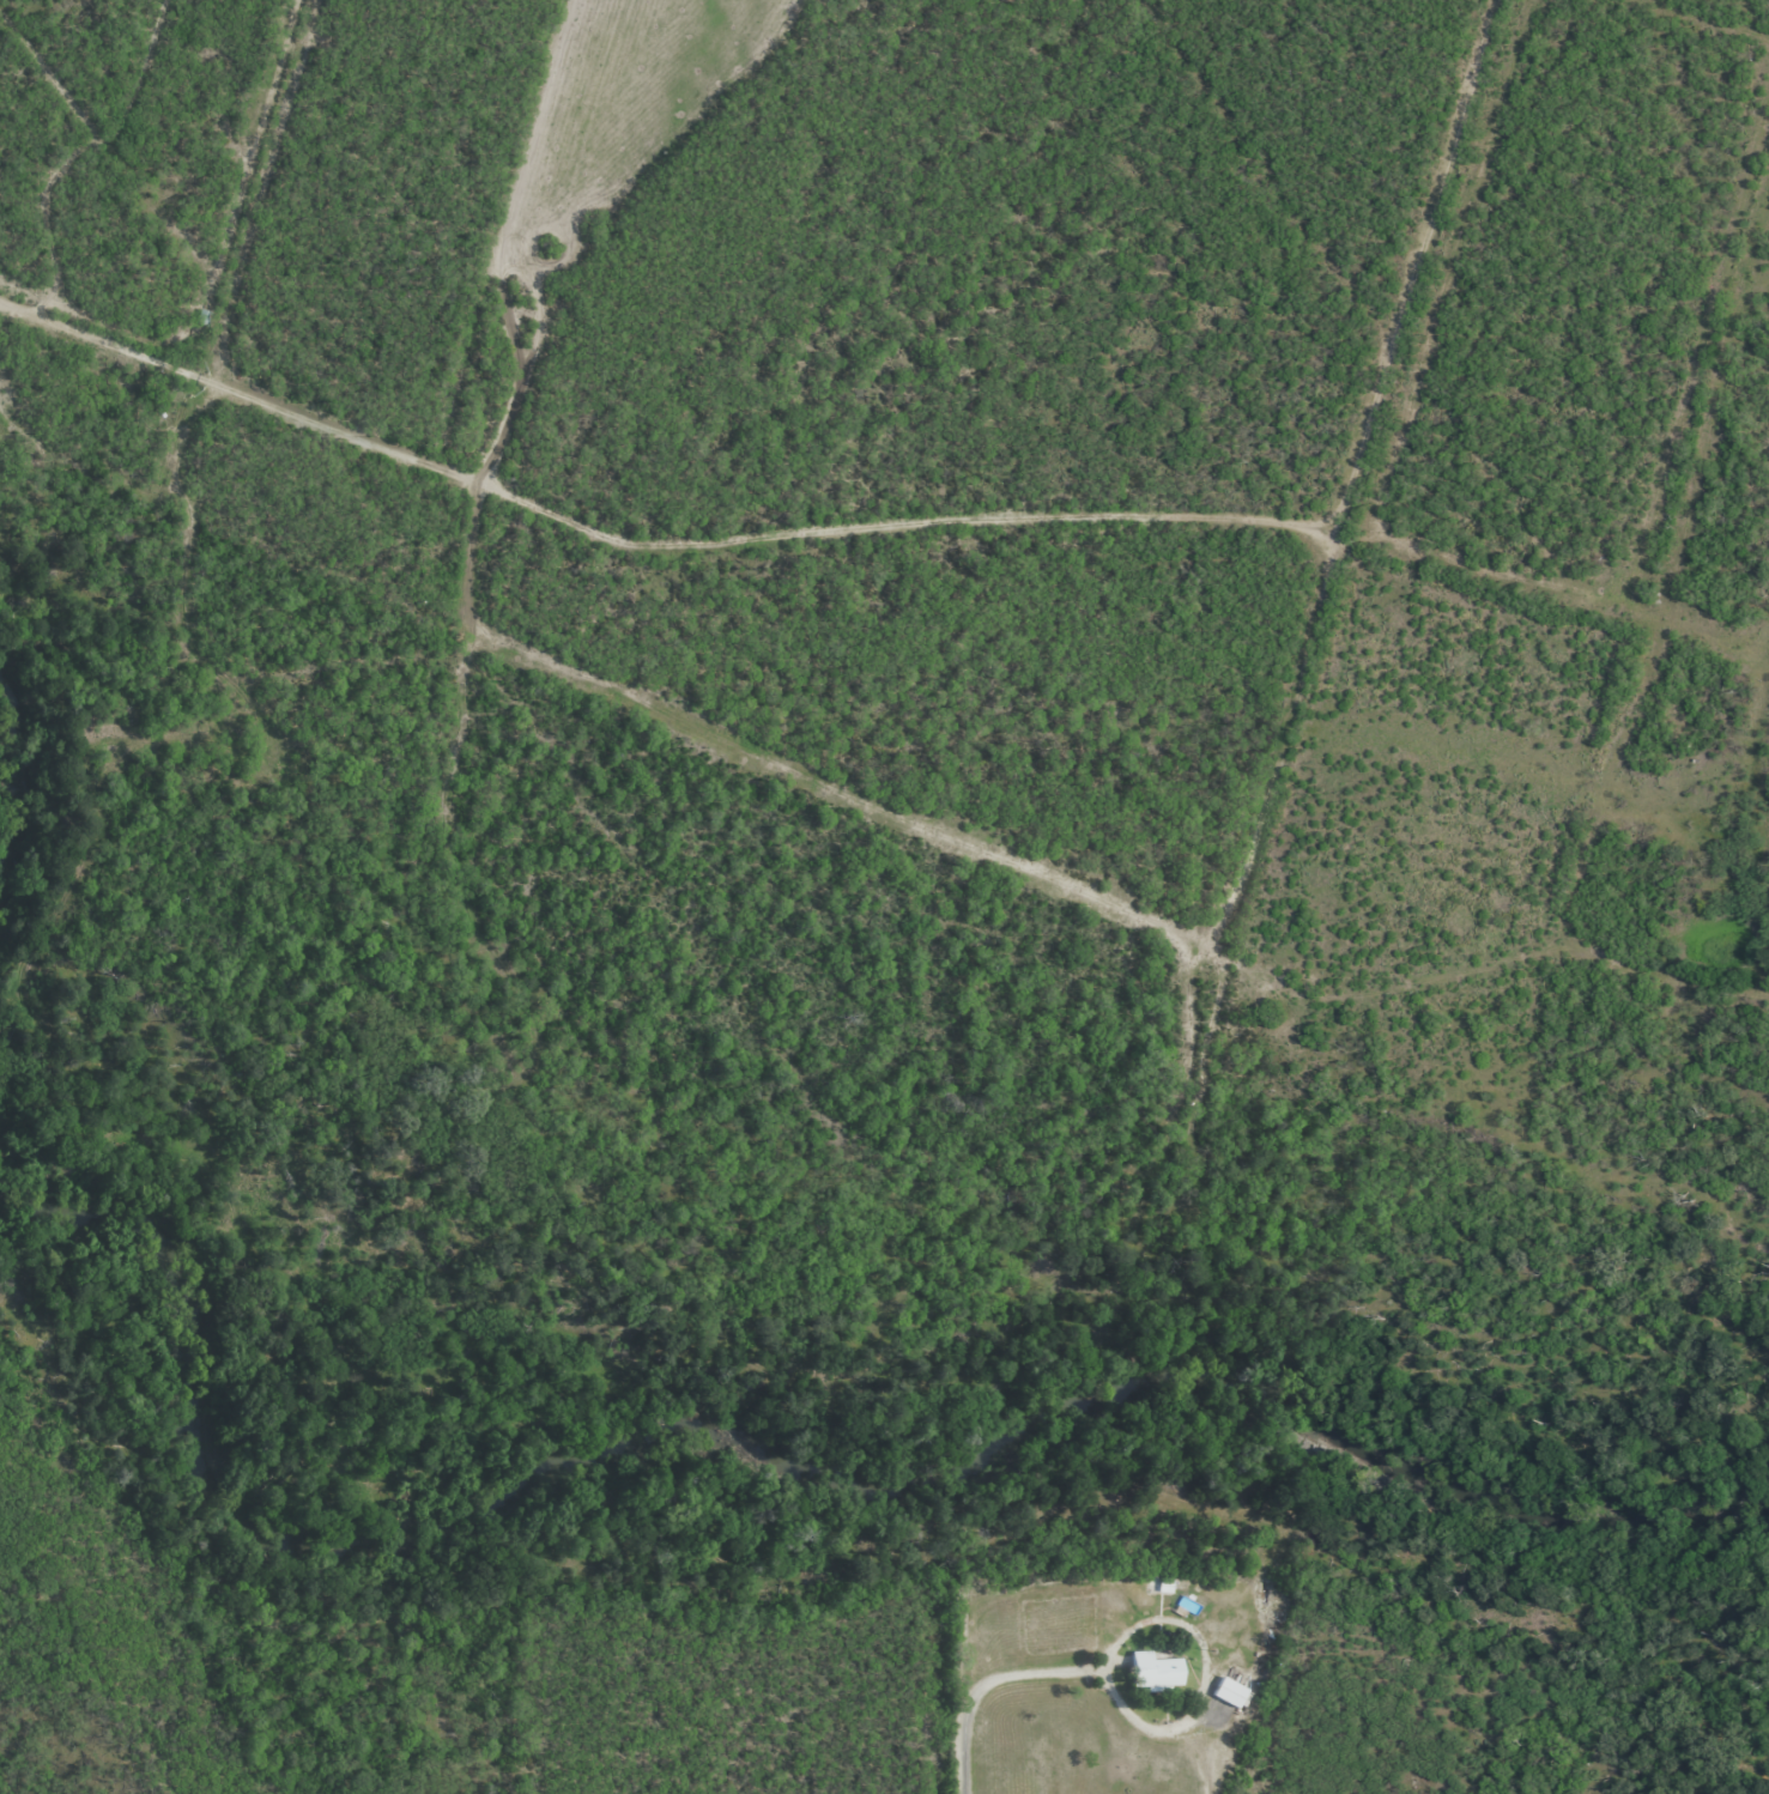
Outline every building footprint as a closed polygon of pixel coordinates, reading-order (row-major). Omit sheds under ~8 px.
[(211,310),(207,326),(195,323),(200,307),(211,310)] [(1180,1689),(1129,1689),(1129,1651),(1149,1651),(1149,1660),(1180,1660),(1180,1689)] [(1224,1674),(1250,1691),(1240,1708),(1214,1691),(1224,1674)]
